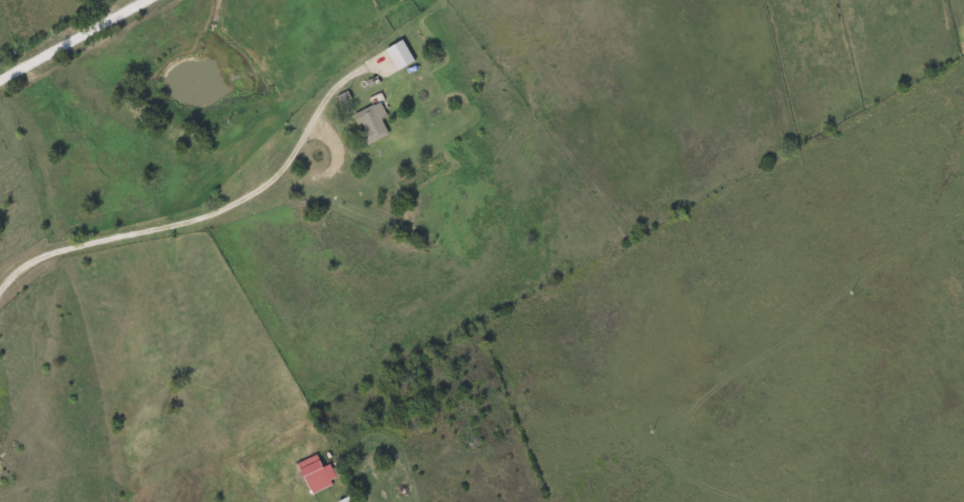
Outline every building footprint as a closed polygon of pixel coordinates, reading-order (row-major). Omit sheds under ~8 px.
[(383,50),(400,41),(412,62),(395,71),(383,50)] [(386,136),(366,145),(351,115),(378,103),(385,118),(380,121),(386,136)] [(327,467),(335,485),(309,495),(296,464),(315,456),(321,469),(327,467)]
